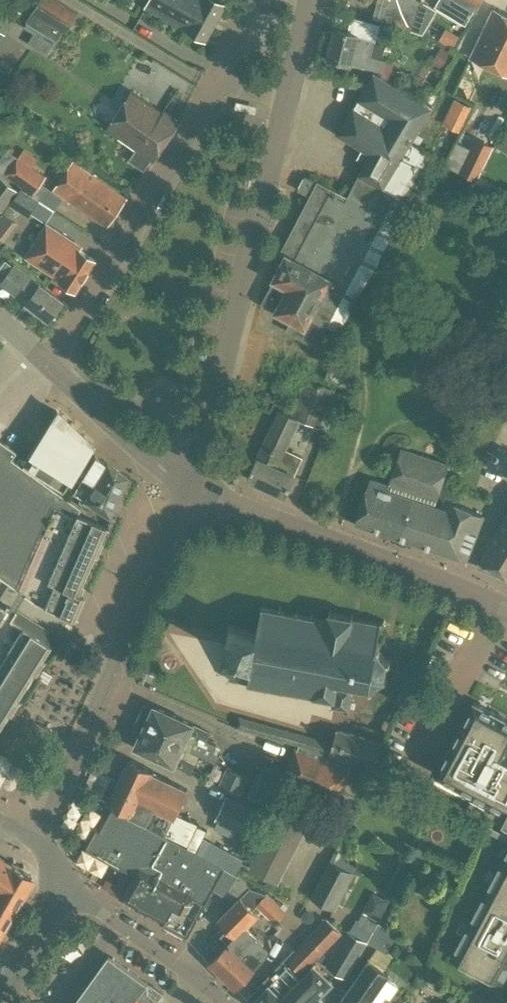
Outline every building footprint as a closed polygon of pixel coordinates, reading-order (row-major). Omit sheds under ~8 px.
[(21,12),(5,0),(0,0),(0,30),(5,34),(21,12)] [(77,13),(55,0),(41,0),(33,12),(43,18),(37,27),(50,35),(56,26),(66,32),(77,13)] [(146,7),(187,29),(186,31),(204,41),(224,4),(217,0),(150,0),(146,7)] [(421,0),(377,0),(377,1),(382,2),(377,20),(423,34),(436,13),(419,2),(421,0)] [(481,0),(439,0),(435,6),(466,24),(481,0)] [(493,8),(470,57),(506,75),(506,15),(493,8)] [(385,60),(371,56),(379,24),(358,19),(354,34),(335,29),(327,58),(382,72),(385,60)] [(454,54),(441,46),(431,62),(443,70),(454,54)] [(404,72),(392,69),(389,81),(393,83),(400,85),(404,72)] [(334,313),(343,297),(349,285),(358,290),(369,270),(359,265),(371,244),(379,249),(394,220),(385,216),(396,196),(408,202),(433,156),(415,146),(416,144),(412,142),(433,106),(393,83),(389,81),(373,72),(340,134),(364,147),(359,156),(366,160),(358,175),(363,178),(360,183),(355,180),(344,201),(333,195),(335,191),(317,182),(316,184),(309,180),(303,192),(312,196),(282,250),(284,255),(286,257),(282,265),(278,263),(275,268),(280,270),(262,303),(274,309),(273,310),(291,319),(285,330),(316,346),(334,313)] [(163,113),(132,92),(108,129),(136,149),(128,160),(143,171),(151,160),(153,161),(180,122),(164,111),(163,113)] [(471,107),(454,98),(448,111),(465,119),(471,107)] [(497,147),(506,153),(506,130),(497,147)] [(477,138),(460,173),(476,180),(493,146),(477,138)] [(0,157),(0,170),(1,170),(13,153),(6,149),(0,157)] [(33,194),(45,178),(18,157),(5,173),(33,194)] [(107,227),(126,199),(86,171),(72,161),(53,189),(67,199),(107,227)] [(247,167),(243,184),(248,185),(252,169),(247,167)] [(17,190),(0,178),(0,211),(1,212),(17,190)] [(25,215),(36,199),(20,189),(9,204),(25,215)] [(16,222),(4,213),(0,218),(0,237),(3,240),(16,222)] [(76,291),(95,260),(69,244),(72,240),(47,225),(26,257),(51,273),(50,274),(60,281),(76,291)] [(50,319),(63,301),(14,265),(1,283),(50,319)] [(348,388),(353,375),(330,365),(325,378),(348,388)] [(317,428),(333,391),(308,379),(292,416),(279,410),(262,447),(247,479),(284,496),(302,458),(285,450),(299,419),(317,428)] [(63,490),(95,446),(77,429),(59,412),(22,464),(63,490)] [(81,595),(75,592),(104,525),(76,513),(79,508),(10,459),(14,452),(0,442),(0,578),(33,602),(71,618),(81,595)] [(434,506),(449,464),(402,448),(390,485),(371,479),(356,524),(444,554),(467,562),(483,516),(445,499),(442,508),(434,506)] [(107,515),(124,475),(94,456),(70,491),(107,515)] [(478,565),(506,576),(506,514),(478,565)] [(0,605),(0,720),(47,642),(46,641),(51,633),(5,605),(3,607),(0,605)] [(328,621),(261,608),(257,632),(229,627),(227,635),(227,640),(226,644),(224,654),(226,655),(229,679),(248,682),(313,694),(313,695),(327,698),(334,699),(333,707),(340,708),(348,710),(353,684),(370,687),(384,677),(387,662),(377,648),(382,624),(360,620),(356,619),(353,618),(329,614),(328,621)] [(489,812),(506,822),(506,720),(505,719),(474,702),(471,708),(454,740),(437,771),(431,783),(488,813),(489,812)] [(209,733),(193,725),(194,725),(154,706),(141,734),(180,753),(183,748),(215,762),(219,755),(213,752),(216,746),(205,741),(209,733)] [(237,722),(236,727),(249,731),(253,720),(238,716),(237,722)] [(302,733),(253,720),(249,731),(298,745),(302,733)] [(333,742),(302,733),(298,745),(297,750),(294,749),(283,776),(339,801),(351,772),(348,771),(352,760),(375,766),(382,742),(336,729),(333,742)] [(179,757),(180,753),(141,734),(134,747),(174,766),(175,765),(190,772),(194,764),(179,757)] [(118,780),(108,802),(131,813),(130,816),(160,832),(165,835),(177,811),(187,790),(152,773),(153,770),(129,758),(118,780)] [(240,794),(248,778),(227,768),(219,784),(240,794)] [(261,801),(270,778),(256,772),(247,795),(261,801)] [(249,835),(260,810),(224,795),(214,819),(217,821),(214,829),(233,837),(236,829),(249,835)] [(278,883),(311,817),(282,802),(249,868),(278,883)] [(107,818),(92,846),(126,864),(139,871),(127,892),(135,896),(133,900),(169,920),(167,923),(188,935),(213,889),(219,878),(225,868),(203,856),(165,835),(160,832),(130,816),(113,807),(107,818)] [(210,842),(203,856),(225,868),(235,873),(243,860),(225,850),(210,842)] [(450,956),(500,983),(506,969),(506,849),(450,956)] [(2,860),(0,864),(0,927),(29,876),(2,860)] [(335,911),(355,874),(330,860),(309,897),(335,911)] [(114,885),(107,882),(103,890),(122,901),(127,892),(139,871),(126,864),(114,885)] [(238,875),(235,873),(225,868),(219,878),(231,885),(238,875)] [(267,893),(251,887),(238,875),(231,885),(224,895),(234,904),(219,919),(228,928),(236,935),(236,936),(242,930),(258,914),(252,908),(267,893)] [(258,914),(242,930),(254,939),(268,952),(272,945),(270,936),(280,927),(275,922),(286,911),(267,893),(252,908),(258,914)] [(303,972),(341,932),(325,917),(287,957),(292,961),(303,972)] [(398,932),(380,921),(373,932),(356,921),(350,931),(348,930),(326,965),(346,977),(368,941),(386,952),(398,932)] [(221,935),(229,943),(236,935),(228,928),(221,935)] [(224,974),(254,939),(242,930),(236,936),(236,935),(229,943),(212,961),(224,974)] [(265,958),(268,952),(254,939),(224,974),(237,986),(265,958)] [(164,994),(113,957),(80,1002),(157,1002),(164,994)] [(255,999),(259,1002),(323,1002),(325,1002),(318,995),(332,980),(314,962),(304,973),(303,972),(292,961),(255,999)] [(385,996),(389,998),(398,986),(386,978),(389,974),(369,961),(340,1002),(381,1002),(385,996)]
